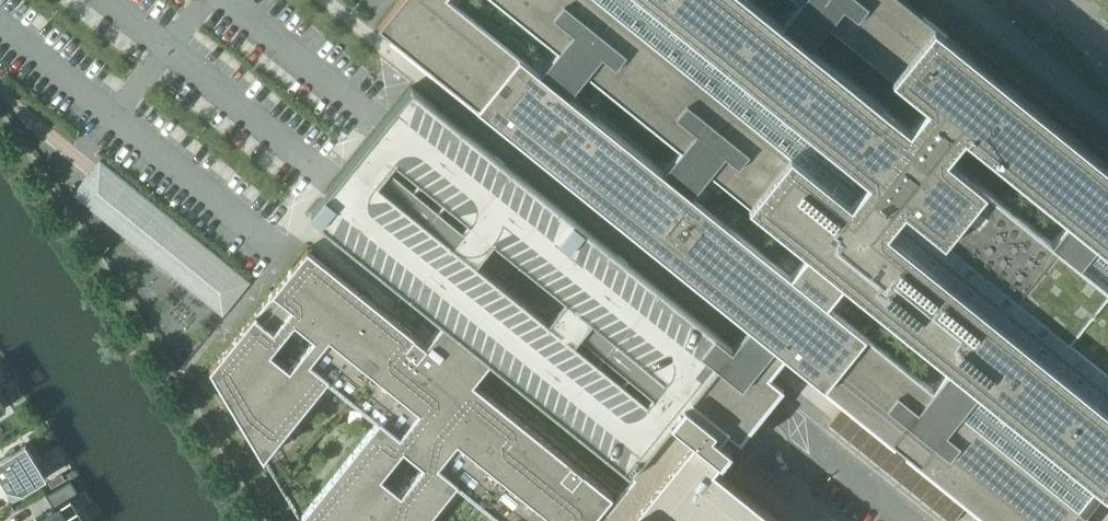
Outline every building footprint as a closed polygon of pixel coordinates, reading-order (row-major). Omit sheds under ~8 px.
[(378,26),(408,50),(473,103),(502,126),(543,159),(702,288),(739,317),(748,325),(785,355),(991,520),(1078,520),(1080,519),(1086,511),(1080,506),(1097,485),(1103,490),(1107,484),(1107,165),(1004,81),(1003,81),(969,53),(904,0),(798,0),(781,22),(753,0),(399,0),(378,26)] [(698,347),(705,328),(407,89),(400,98),(307,214),(546,405),(558,389),(562,391),(566,394),(571,396),(576,398),(579,399),(583,401),(586,402),(591,403),(596,404),(602,405),(607,406),(609,406),(612,407),(617,407),(623,407),(629,407),(634,407),(640,407),(645,406),(652,405),(657,404),(662,403),(667,403),(672,404),(678,405),(683,406),(684,404),(678,399),(682,394),(691,382),(709,360),(697,351),(698,347)] [(89,174),(71,195),(222,317),(239,296),(244,290),(251,282),(100,160),(93,168),(89,174)] [(307,248),(305,250),(292,266),(279,283),(275,287),(212,365),(209,369),(214,376),(263,459),(264,458),(264,457),(278,439),(288,427),(320,387),(326,380),(327,379),(378,420),(307,508),(300,517),(299,516),(298,517),(299,519),(300,520),(425,520),(456,483),(503,520),(590,520),(603,505),(604,504),(612,494),(605,489),(472,382),(489,361),(490,360),(443,322),(442,323),(425,344),(390,315),(389,315),(383,310),(382,309),(381,308),(356,288),(354,287),(353,286),(336,272),(334,270),(312,252),(310,251),(309,250),(307,248)] [(603,505),(590,520),(782,520),(691,449),(697,443),(720,462),(721,461),(720,460),(728,449),(729,450),(731,449),(719,440),(727,430),(740,441),(752,425),(760,415),(762,413),(769,403),(778,393),(781,390),(783,387),(768,376),(769,374),(770,373),(777,364),(785,355),(748,325),(741,333),(732,344),(731,345),(730,346),(714,333),(706,327),(705,326),(704,327),(705,328),(698,347),(697,351),(709,360),(691,382),(682,394),(678,399),(684,404),(683,406),(678,405),(672,404),(667,403),(662,403),(657,404),(652,405),(645,406),(640,407),(634,407),(629,407),(623,407),(617,407),(612,407),(609,406),(607,406),(602,405),(596,404),(591,403),(586,402),(583,401),(579,399),(576,398),(571,396),(566,394),(562,391),(558,389),(546,405),(619,464),(624,467),(634,475),(633,477),(631,478),(631,479),(618,495),(607,508),(603,505)] [(968,503),(844,403),(825,426),(943,520),(953,520),(968,503)] [(11,497),(45,476),(24,442),(0,457),(0,479),(11,497)] [(79,494),(70,480),(67,482),(45,495),(53,507),(45,512),(36,518),(38,520),(85,520),(79,512),(71,498),(75,496),(79,494)]
